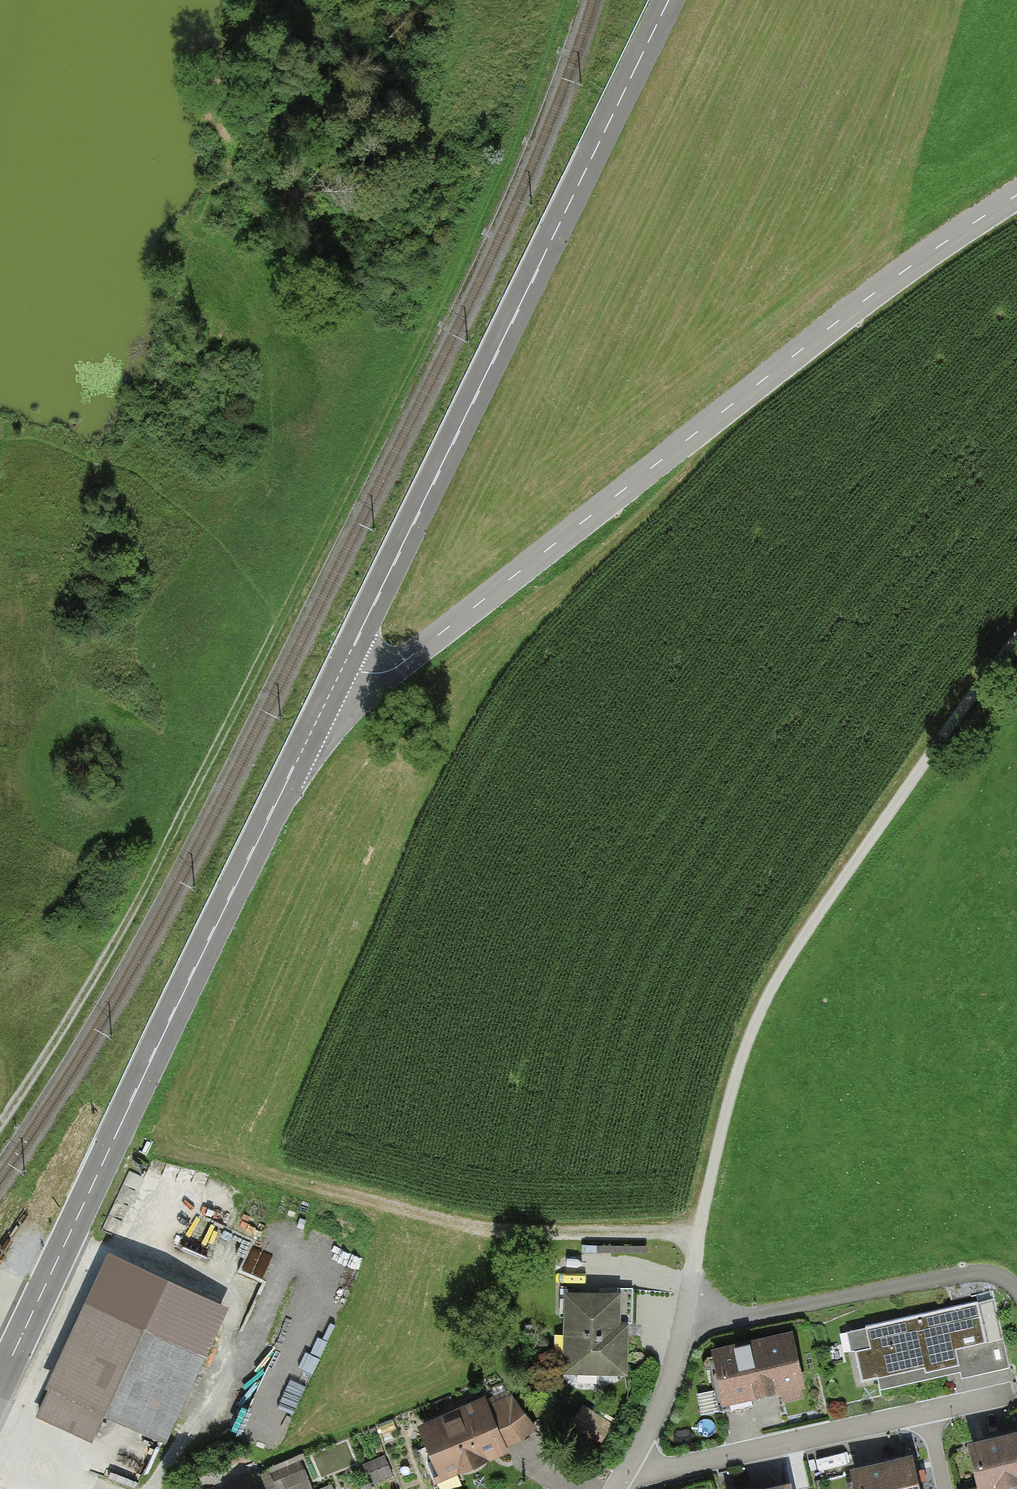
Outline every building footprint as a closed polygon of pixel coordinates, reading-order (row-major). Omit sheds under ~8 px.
[(218,1315),(107,1265),(41,1410),(95,1435),(107,1408),(164,1434),(218,1315)] [(638,1296),(574,1294),(571,1375),(635,1377),(638,1296)] [(865,1328),(869,1345),(854,1348),(862,1381),(924,1366),(926,1371),(960,1363),(956,1349),(985,1342),(992,1371),(1012,1367),(997,1305),(978,1309),(976,1302),(865,1328)] [(717,1351),(721,1366),(712,1368),(719,1398),(799,1380),(788,1335),(717,1351)] [(439,1420),(444,1430),(427,1437),(436,1456),(428,1461),(437,1482),(505,1453),(502,1446),(514,1440),(534,1426),(511,1399),(485,1408),(483,1402),(439,1420)] [(610,1423),(585,1408),(576,1423),(601,1438),(610,1423)] [(973,1444),(984,1488),(1016,1480),(1016,1433),(973,1444)] [(854,1471),(858,1488),(918,1488),(911,1458),(854,1471)] [(299,1461),(271,1472),(278,1488),(284,1488),(307,1480),(299,1461)] [(253,1475),(232,1484),(234,1488),(259,1488),(253,1475)] [(830,1480),(831,1488),(856,1488),(855,1476),(830,1480)]
